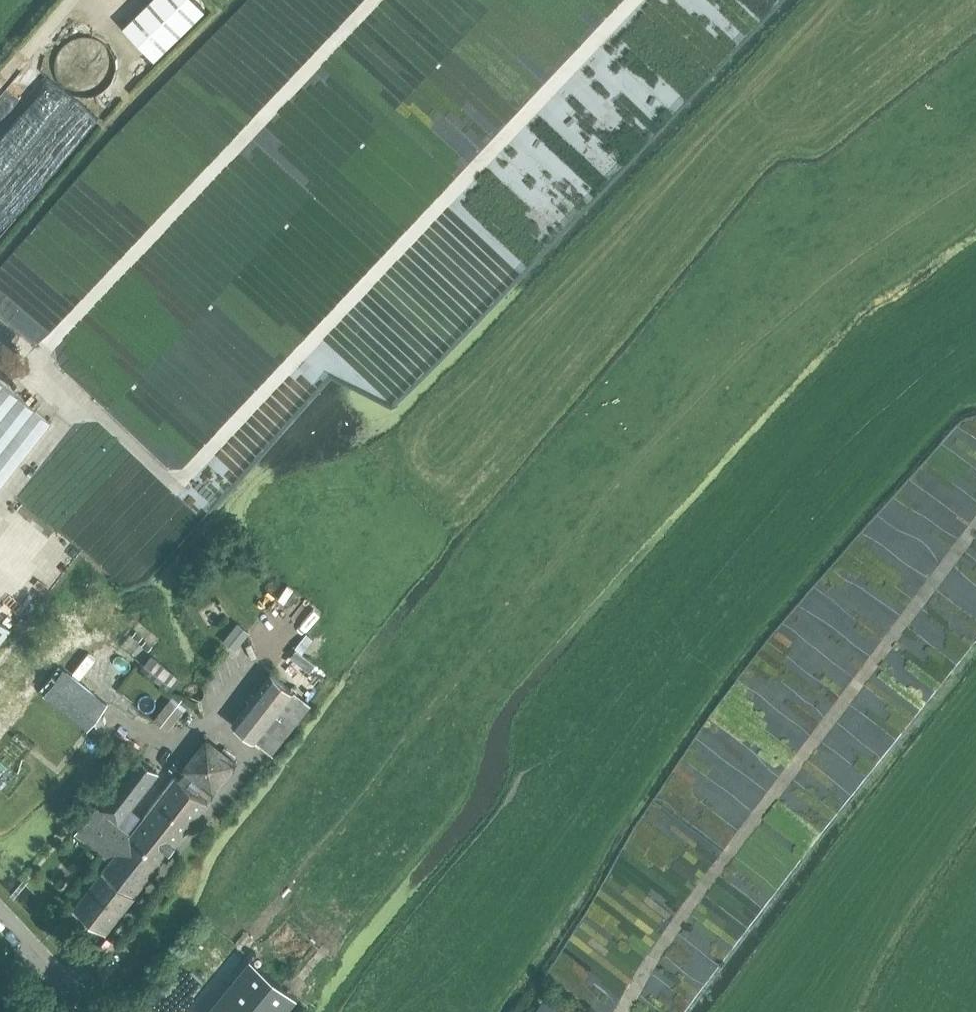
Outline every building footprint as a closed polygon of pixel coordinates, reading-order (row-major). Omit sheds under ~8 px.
[(124,26),(155,57),(205,9),(197,0),(151,0),(124,26)] [(50,415),(0,378),(0,480),(50,415)] [(12,629),(0,619),(0,645),(12,629)] [(308,657),(302,664),(322,680),(328,672),(308,657)] [(46,695),(88,728),(108,703),(66,669),(46,695)] [(235,724),(257,742),(258,741),(274,754),(313,706),(275,675),(235,724)] [(209,737),(185,766),(215,789),(238,760),(209,737)] [(76,906),(108,931),(208,804),(209,802),(178,776),(133,833),(120,822),(158,774),(140,760),(102,809),(99,806),(83,826),(117,853),(76,906)] [(207,1011),(285,1011),(298,996),(251,958),(207,1011)]
